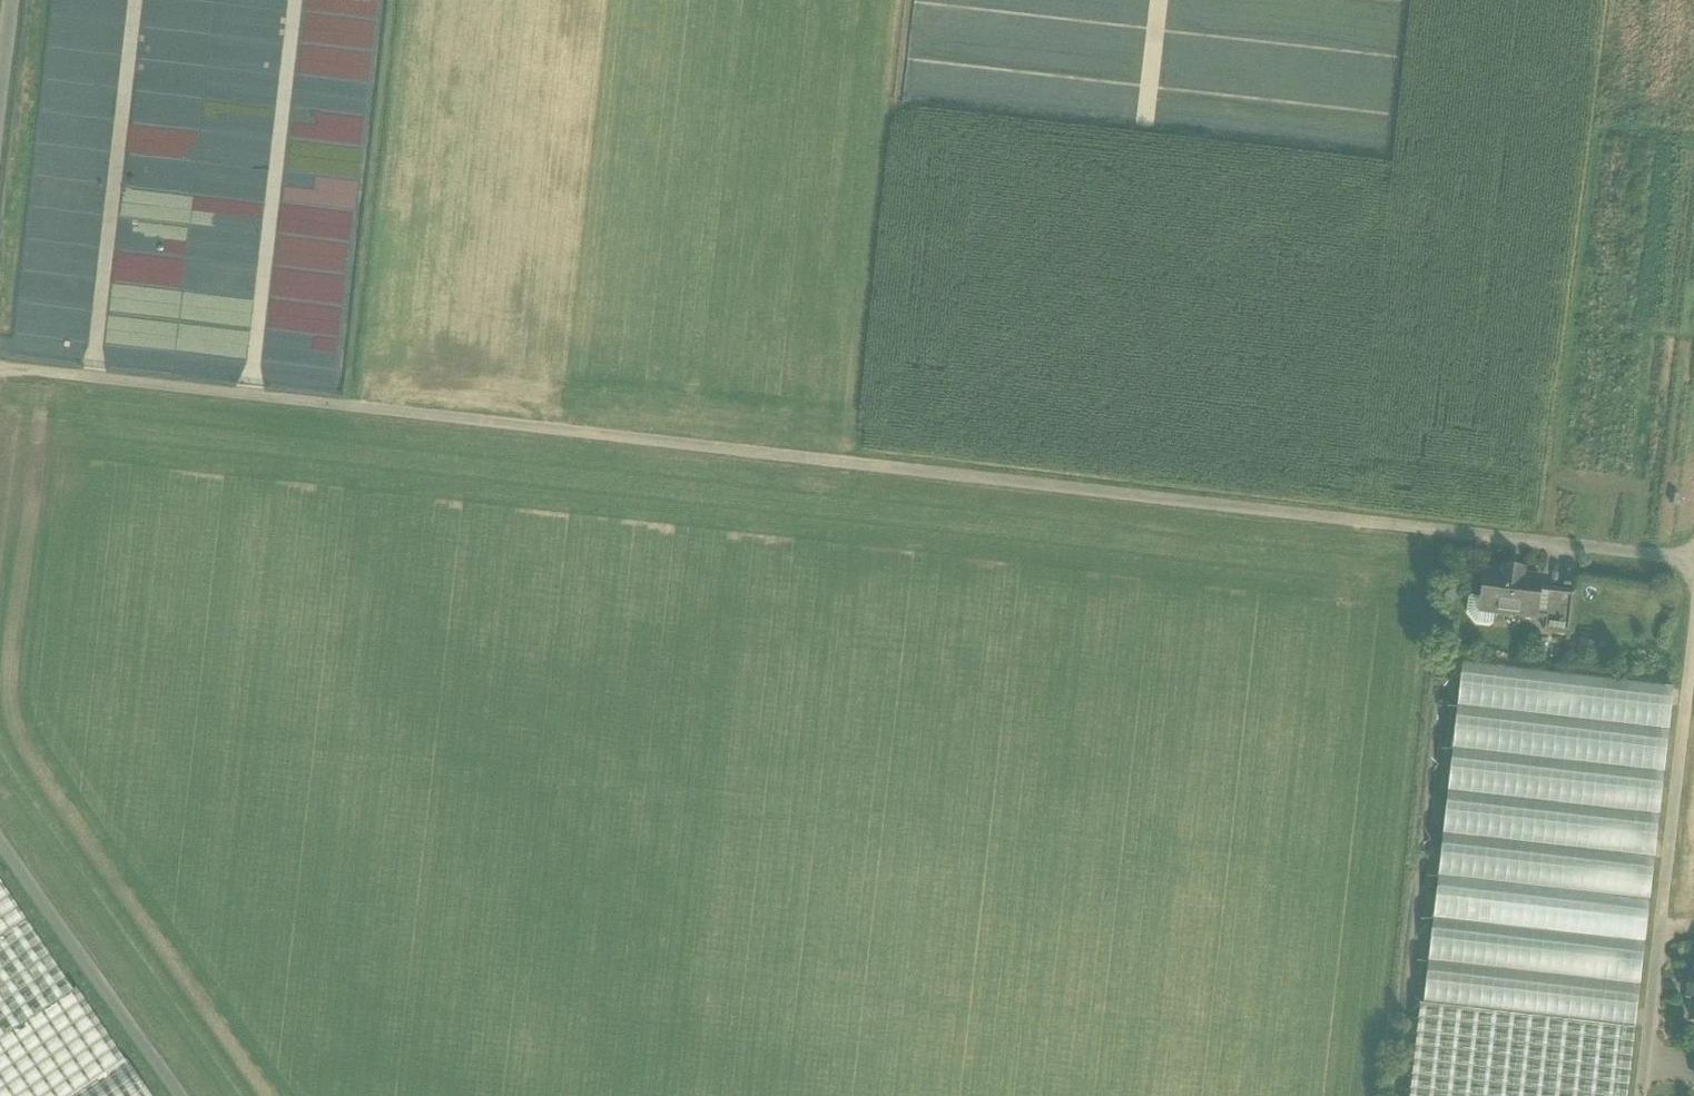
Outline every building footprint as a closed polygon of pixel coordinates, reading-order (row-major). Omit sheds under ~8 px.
[(12,332),(30,333),(31,319),(12,318),(12,332)] [(1523,571),(1504,569),(1503,574),(1485,572),(1482,598),(1471,597),(1468,599),(1467,613),(1476,625),(1490,626),(1492,624),(1494,613),(1536,618),(1539,590),(1540,579),(1523,577),(1523,571)] [(1545,620),(1548,591),(1539,590),(1536,618),(1545,620)] [(1574,594),(1548,591),(1545,620),(1544,631),(1570,634),(1574,594)] [(1673,689),(1463,665),(1424,1005),(1634,1030),(1673,689)] [(26,920),(0,882),(0,938),(26,920)] [(0,938),(0,1095),(73,1095),(125,1061),(77,989),(73,991),(26,920),(0,938)] [(1420,1005),(1410,1095),(1627,1095),(1634,1030),(1424,1005),(1420,1005)] [(128,1060),(125,1061),(73,1095),(152,1095),(128,1060)]
